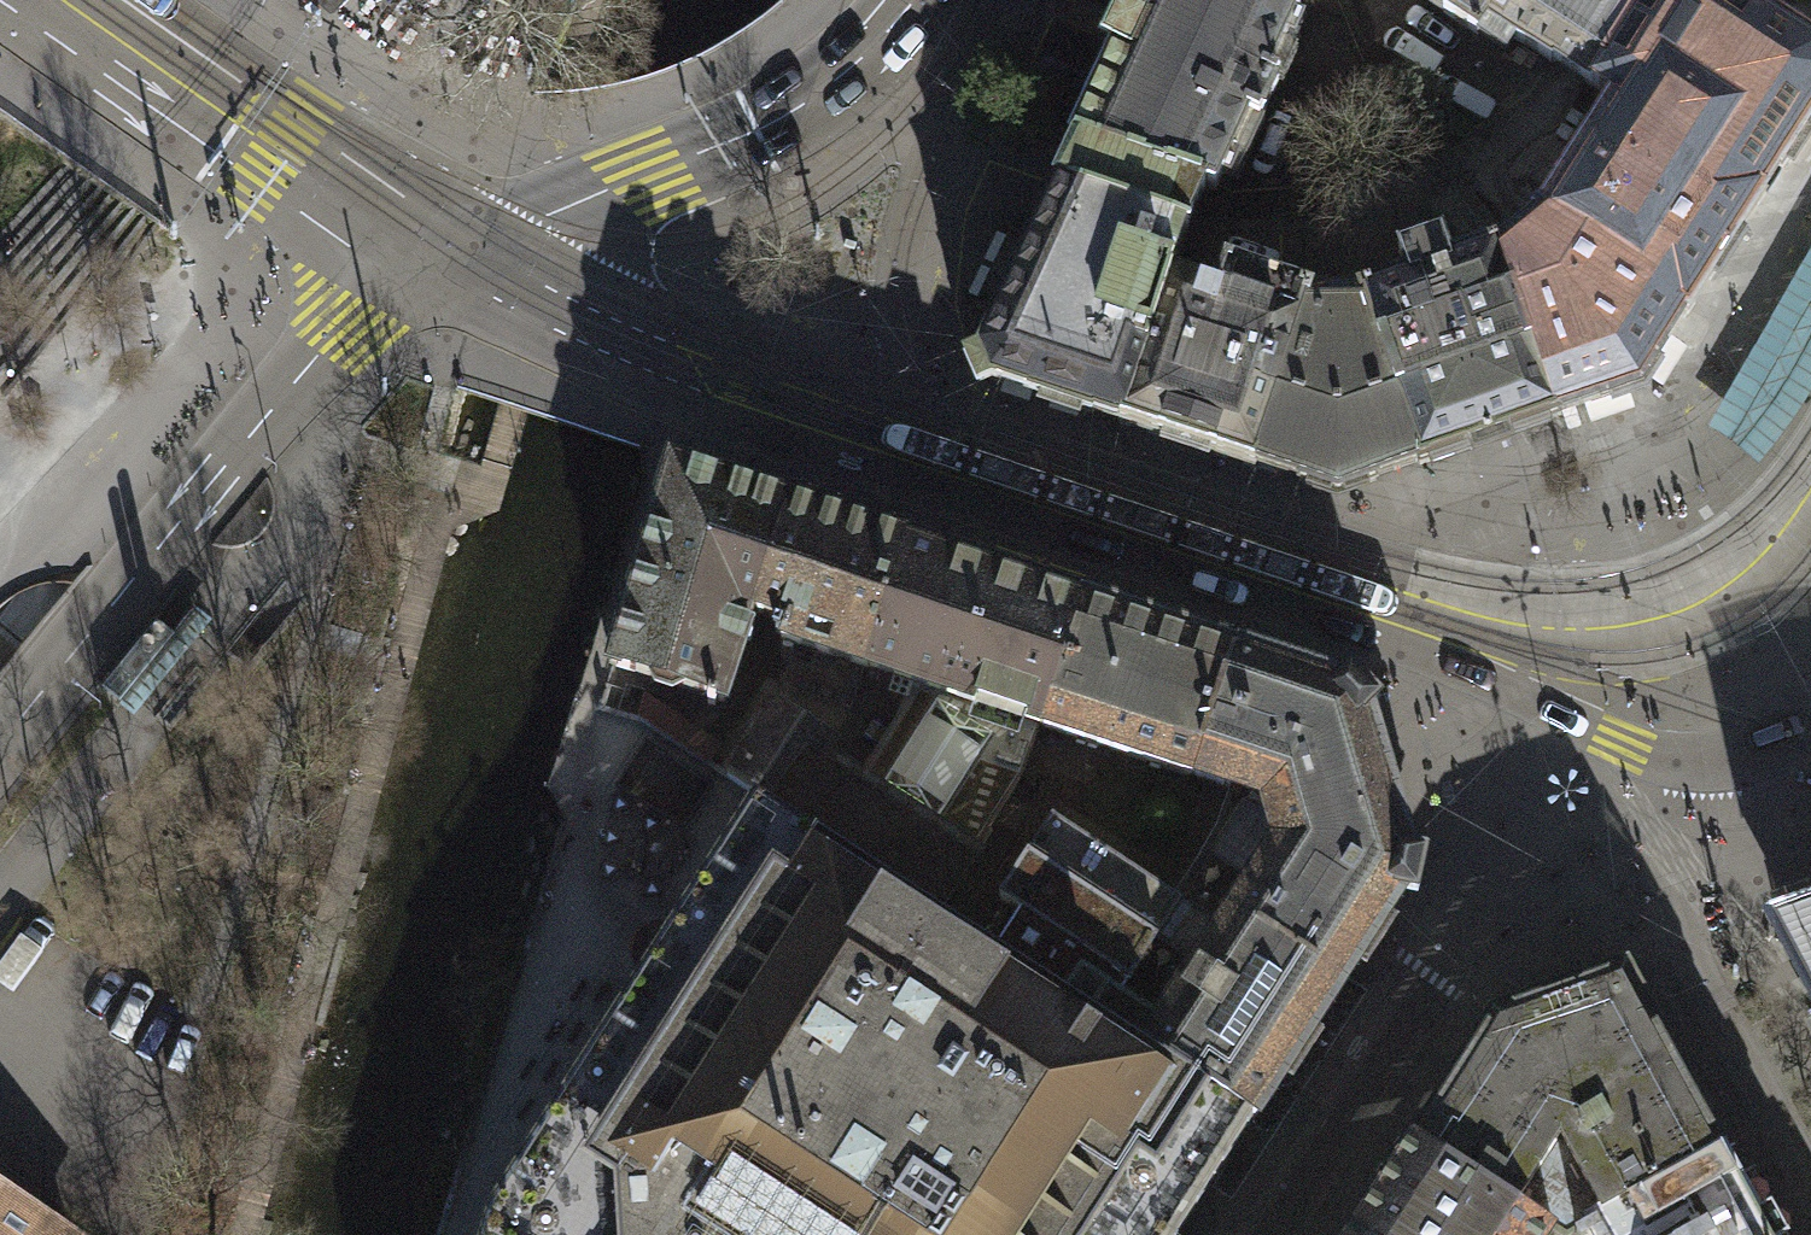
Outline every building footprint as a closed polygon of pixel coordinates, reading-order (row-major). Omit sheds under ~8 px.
[(1129,17),(1119,12),(1104,46),(1113,50),(1070,143),(1073,144),(1054,183),(1057,184),(1187,229),(1206,188),(1214,192),(1248,118),(1259,124),(1279,81),(1269,74),(1301,6),(1293,1),(1293,0),(1137,0),(1129,17)] [(1442,13),(1478,36),(1487,22),(1552,63),(1571,75),(1589,86),(1645,0),(1450,0),(1442,13)] [(1749,0),(1645,0),(1589,86),(1611,99),(1541,210),(1553,217),(1693,308),(1735,242),(1777,176),(1810,122),(1810,39),(1749,0)] [(1108,414),(1124,419),(1171,273),(1187,229),(1057,184),(1031,243),(1009,234),(976,306),(995,316),(980,349),(965,357),(976,386),(994,379),(1042,395),(1091,411),(1092,409),(1108,414)] [(1676,333),(1693,308),(1553,217),(1500,261),(1553,418),(1641,389),(1676,333)] [(1510,433),(1553,418),(1500,261),(1494,244),(1446,261),(1441,246),(1444,245),(1441,236),(1397,251),(1400,260),(1402,259),(1407,274),(1362,289),(1368,308),(1422,463),(1466,448),(1488,441),(1510,433)] [(1224,457),(1250,466),(1251,462),(1303,308),(1309,290),(1223,263),(1214,288),(1171,273),(1124,419),(1122,424),(1148,432),(1224,457)] [(1337,494),(1422,463),(1368,308),(1303,308),(1251,462),(1267,467),(1298,478),(1297,481),(1337,494)] [(611,665),(723,703),(750,621),(746,614),(735,610),(739,601),(752,605),(786,500),(772,495),(714,476),(671,461),(611,665)] [(801,505),(786,500),(752,605),(757,613),(785,622),(780,639),(865,667),(907,540),(862,525),(801,505)] [(929,547),(907,540),(865,667),(909,682),(1039,726),(1082,598),(1016,576),(929,547)] [(1158,623),(1082,598),(1039,726),(1192,775),(1235,648),(1158,623)] [(119,704),(134,716),(212,621),(197,609),(175,636),(120,702),(119,704)] [(175,636),(156,620),(102,687),(120,702),(175,636)] [(1239,649),(1235,648),(1192,775),(1231,788),(1214,836),(1175,899),(1052,818),(999,900),(1019,914),(996,950),(1205,1084),(1221,1095),(1255,1116),(1353,965),(1377,927),(1400,892),(1416,895),(1425,853),(1409,850),(1367,712),(1379,700),(1351,670),(1338,682),(1255,655),(1239,649)] [(1021,777),(1039,726),(909,682),(898,715),(859,775),(822,752),(829,741),(774,706),(728,778),(754,793),(939,914),(992,830),(989,827),(1021,777)] [(996,950),(939,914),(754,793),(670,921),(662,919),(652,921),(640,926),(635,932),(630,943),(630,953),(632,962),(639,971),(487,1207),(483,1220),(507,1234),(1179,1234),(1189,1219),(1197,1207),(1255,1116),(1221,1095),(1205,1084),(996,950)] [(1810,1001),(1810,900),(1764,916),(1810,1001)] [(1725,1145),(1627,965),(1493,1012),(1415,1133),(1566,1233),(1725,1145)] [(1415,1133),(1349,1234),(1567,1234),(1566,1233),(1415,1133)] [(1788,1234),(1771,1203),(1760,1209),(1725,1145),(1566,1233),(1567,1234),(1785,1234),(1788,1234)] [(0,1196),(0,1234),(61,1234),(0,1196)] [(483,1220),(478,1234),(507,1234),(483,1220)]
